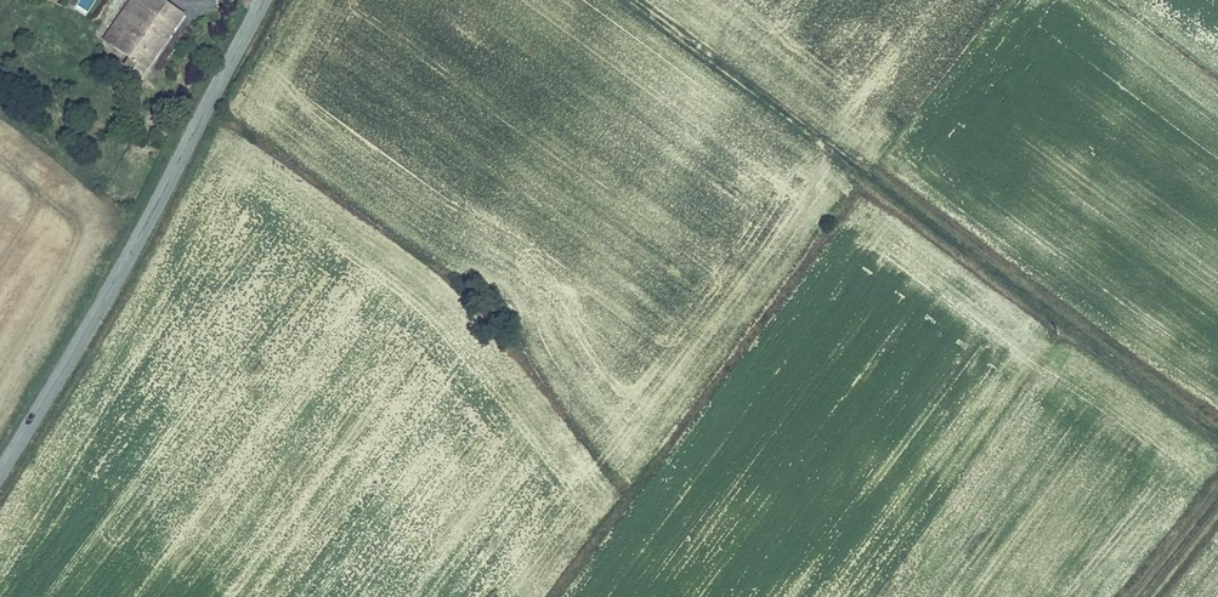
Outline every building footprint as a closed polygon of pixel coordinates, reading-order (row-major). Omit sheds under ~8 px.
[(92,33),(100,20),(71,0),(62,13),(92,33)] [(182,14),(163,0),(131,0),(104,40),(129,58),(125,67),(140,78),(182,14)]
